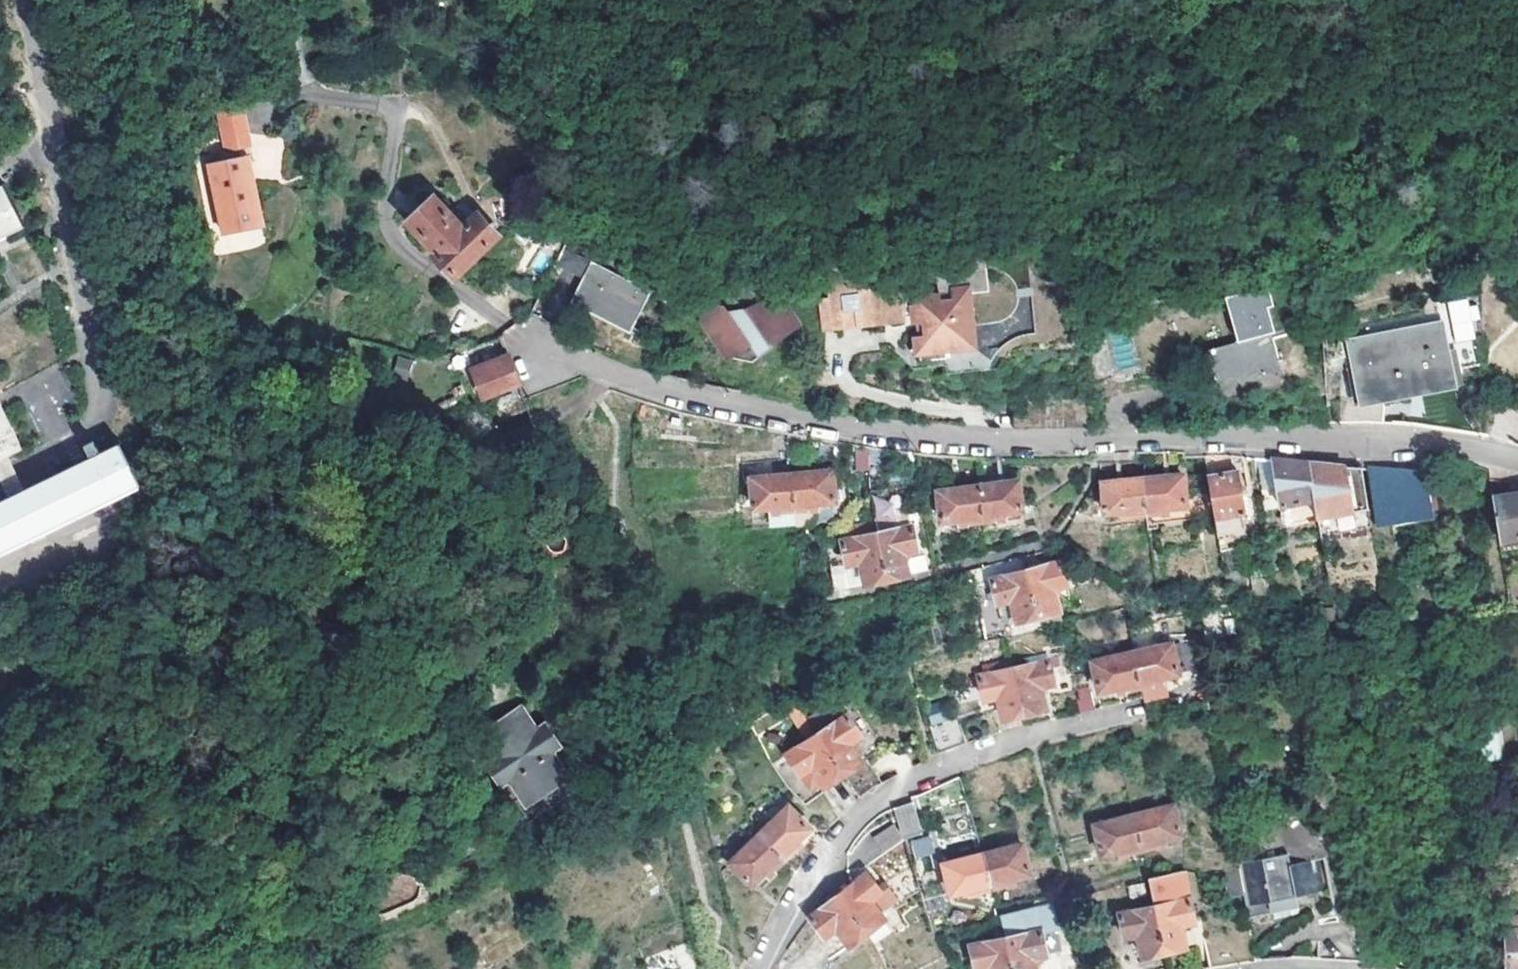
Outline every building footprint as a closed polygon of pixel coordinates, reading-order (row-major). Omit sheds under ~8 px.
[(250,151),(240,107),(215,114),(222,145),(215,148),(217,156),(225,154),(225,157),(250,151)] [(207,169),(213,192),(252,183),(247,160),(207,169)] [(262,227),(252,183),(213,192),(216,208),(202,212),(209,241),(262,227)] [(21,226),(1,187),(0,187),(0,236),(21,226)] [(453,276),(486,243),(466,224),(459,231),(429,200),(408,222),(437,253),(433,256),(453,276)] [(472,218),(466,224),(486,243),(492,237),(472,218)] [(262,232),(235,235),(237,248),(263,245),(262,232)] [(1480,241),(1481,263),(1489,263),(1490,239),(1480,241)] [(564,248),(556,266),(581,277),(589,259),(564,248)] [(589,263),(572,299),(632,328),(649,291),(589,263)] [(824,305),(824,329),(858,329),(858,322),(904,324),(904,323),(913,323),(912,350),(905,358),(921,372),(938,370),(937,360),(962,359),(959,308),(981,307),(978,268),(930,271),(931,289),(908,290),(908,281),(881,283),(882,297),(865,298),(866,292),(866,275),(835,272),(834,300),(827,299),(824,305)] [(731,357),(754,361),(774,347),(771,343),(803,325),(781,291),(745,308),(730,312),(724,304),(711,302),(702,308),(700,321),(727,360),(731,357)] [(1277,312),(1272,292),(1226,304),(1239,350),(1209,358),(1216,381),(1283,364),(1274,339),(1278,338),(1271,314),(1277,312)] [(1475,297),(1449,300),(1453,341),(1479,339),(1475,297)] [(572,299),(570,304),(630,332),(632,328),(572,299)] [(1388,383),(1458,371),(1484,366),(1483,344),(1448,351),(1442,324),(1380,336),(1388,383)] [(1344,343),(1355,398),(1356,406),(1386,401),(1461,389),(1458,371),(1388,383),(1380,336),(1344,343)] [(397,356),(393,373),(408,377),(412,359),(397,356)] [(513,372),(510,364),(473,379),(485,409),(523,395),(513,372)] [(1344,398),(1344,424),(1383,424),(1387,424),(1386,401),(1356,406),(1355,398),(1344,398)] [(8,455),(21,450),(0,406),(0,460),(8,455)] [(325,412),(320,412),(310,413),(312,429),(319,428),(327,427),(325,412)] [(128,488),(136,484),(117,444),(26,489),(0,502),(0,551),(128,488)] [(1271,463),(1256,463),(1264,502),(1276,500),(1276,507),(1312,501),(1306,465),(1292,464),(1271,462),(1271,463)] [(1312,501),(1315,518),(1366,510),(1361,472),(1344,471),(1343,468),(1306,465),(1312,501)] [(1368,470),(1377,524),(1428,514),(1420,474),(1401,472),(1368,470)] [(797,525),(817,523),(815,509),(810,509),(809,503),(817,502),(833,501),(830,471),(791,475),(795,511),(797,525)] [(1235,474),(1207,479),(1215,519),(1242,514),(1241,502),(1246,501),(1245,495),(1239,495),(1235,474)] [(791,475),(750,479),(752,509),(770,507),(778,506),(779,513),(795,511),(791,475)] [(1168,514),(1167,508),(1184,507),(1182,478),(1144,480),(1142,481),(1144,515),(1144,516),(1159,515),(1168,514)] [(1017,480),(978,485),(983,520),(999,517),(998,512),(1006,510),(1021,508),(1017,480)] [(1144,515),(1142,481),(1101,484),(1103,513),(1121,512),(1129,512),(1129,517),(1144,516),(1144,515)] [(967,516),(968,522),(983,520),(978,485),(937,490),(942,520),(959,517),(967,516)] [(1491,500),(1499,545),(1517,542),(1517,496),(1491,500)] [(1276,500),(1264,502),(1265,509),(1276,507),(1276,500)] [(1311,506),(1282,510),(1283,521),(1312,518),(1311,506)] [(874,523),(876,534),(911,527),(908,516),(874,523)] [(844,529),(847,541),(876,534),(874,523),(844,529)] [(911,527),(876,534),(886,578),(899,575),(906,573),(903,561),(903,559),(906,554),(916,552),(911,527)] [(876,534),(847,541),(841,542),(847,567),(856,565),(861,569),(864,583),(871,581),(886,578),(876,534)] [(906,573),(928,569),(925,556),(903,561),(906,573)] [(1059,562),(1025,571),(1036,616),(1057,611),(1052,594),(1055,588),(1064,586),(1059,562)] [(835,589),(864,583),(861,569),(856,565),(847,567),(831,571),(835,589)] [(1036,616),(1025,571),(991,579),(989,568),(974,572),(978,591),(994,588),(997,603),(1005,601),(1011,605),(1016,622),(1036,616)] [(1332,623),(1330,612),(1318,615),(1320,625),(1332,623)] [(1153,678),(1162,676),(1176,673),(1199,668),(1194,642),(1193,639),(1171,644),(1131,653),(1139,687),(1155,684),(1153,678)] [(1017,657),(1020,667),(1048,661),(1045,651),(1017,657)] [(1139,687),(1131,653),(1091,661),(1097,690),(1112,687),(1119,685),(1121,691),(1139,687)] [(1048,661),(1020,667),(1014,668),(1024,713),(1043,709),(1040,693),(1044,687),(1053,685),(1052,679),(1048,661)] [(1014,668),(970,678),(972,689),(980,687),(983,701),(991,699),(996,702),(1000,718),(1024,713),(1014,668)] [(1058,678),(1052,679),(1053,685),(1054,690),(1061,689),(1058,678)] [(1088,686),(1073,689),(1077,713),(1093,709),(1088,686)] [(523,797),(516,802),(507,807),(515,821),(577,783),(554,747),(561,742),(553,729),(546,734),(538,722),(525,701),(482,728),(523,797)] [(816,734),(845,715),(837,702),(808,722),(816,733),(816,734)] [(797,704),(782,705),(791,719),(802,712),(797,704)] [(842,773),(859,800),(873,790),(882,784),(865,758),(859,762),(850,747),(852,740),(859,736),(845,715),(816,734),(842,773)] [(545,718),(538,722),(546,734),(553,729),(545,718)] [(958,718),(930,729),(940,754),(967,743),(958,718)] [(1494,719),(1472,722),(1478,761),(1500,758),(1494,719)] [(523,797),(482,728),(473,734),(516,802),(523,797)] [(805,789),(818,781),(821,786),(842,773),(816,734),(816,733),(804,740),(783,753),(797,775),(805,789)] [(790,844),(796,839),(808,827),(787,806),(758,833),(784,860),(795,849),(790,844)] [(909,806),(889,814),(898,837),(917,830),(909,806)] [(1153,842),(1162,840),(1177,836),(1171,808),(1133,817),(1141,851),(1155,848),(1153,842)] [(1099,855),(1116,851),(1125,849),(1126,854),(1141,851),(1133,817),(1093,827),(1099,855)] [(758,833),(728,863),(750,885),(763,872),(768,867),(772,871),(784,860),(758,833)] [(928,835),(909,841),(915,860),(935,853),(928,835)] [(790,844),(795,849),(801,843),(796,839),(790,844)] [(1023,844),(984,853),(993,887),(993,888),(997,887),(1008,884),(1007,877),(1015,876),(1029,872),(1023,844)] [(952,891),(969,887),(977,886),(979,891),(993,888),(993,887),(984,853),(945,862),(952,891)] [(1285,854),(1236,862),(1237,866),(1242,893),(1247,916),(1295,908),(1293,897),(1318,893),(1313,860),(1287,864),(1285,854)] [(1317,859),(1313,860),(1318,893),(1324,892),(1317,859)] [(1237,866),(1221,869),(1225,895),(1242,893),(1237,866)] [(768,867),(763,872),(767,876),(772,871),(768,867)] [(1147,878),(1153,907),(1163,953),(1185,948),(1181,932),(1185,925),(1193,924),(1184,874),(1147,878)] [(865,875),(854,884),(837,897),(866,933),(883,920),(872,906),(873,899),(881,893),(865,875)] [(1016,883),(1015,876),(1007,877),(1008,884),(1016,883)] [(821,909),(809,919),(824,938),(832,932),(836,933),(848,946),(866,933),(837,897),(821,909)] [(1006,938),(1012,968),(1036,968),(1045,956),(1041,934),(1058,930),(1053,905),(1001,917),(1006,938)] [(1142,957),(1163,953),(1153,907),(1118,914),(1123,938),(1130,937),(1138,941),(1142,957)] [(1502,913),(1505,930),(1505,968),(1517,968),(1517,914),(1502,913)] [(1209,968),(1213,968),(1256,962),(1250,934),(1204,941),(1209,968)] [(1006,938),(971,945),(976,968),(978,968),(984,968),(985,968),(1012,968),(1006,938)]
